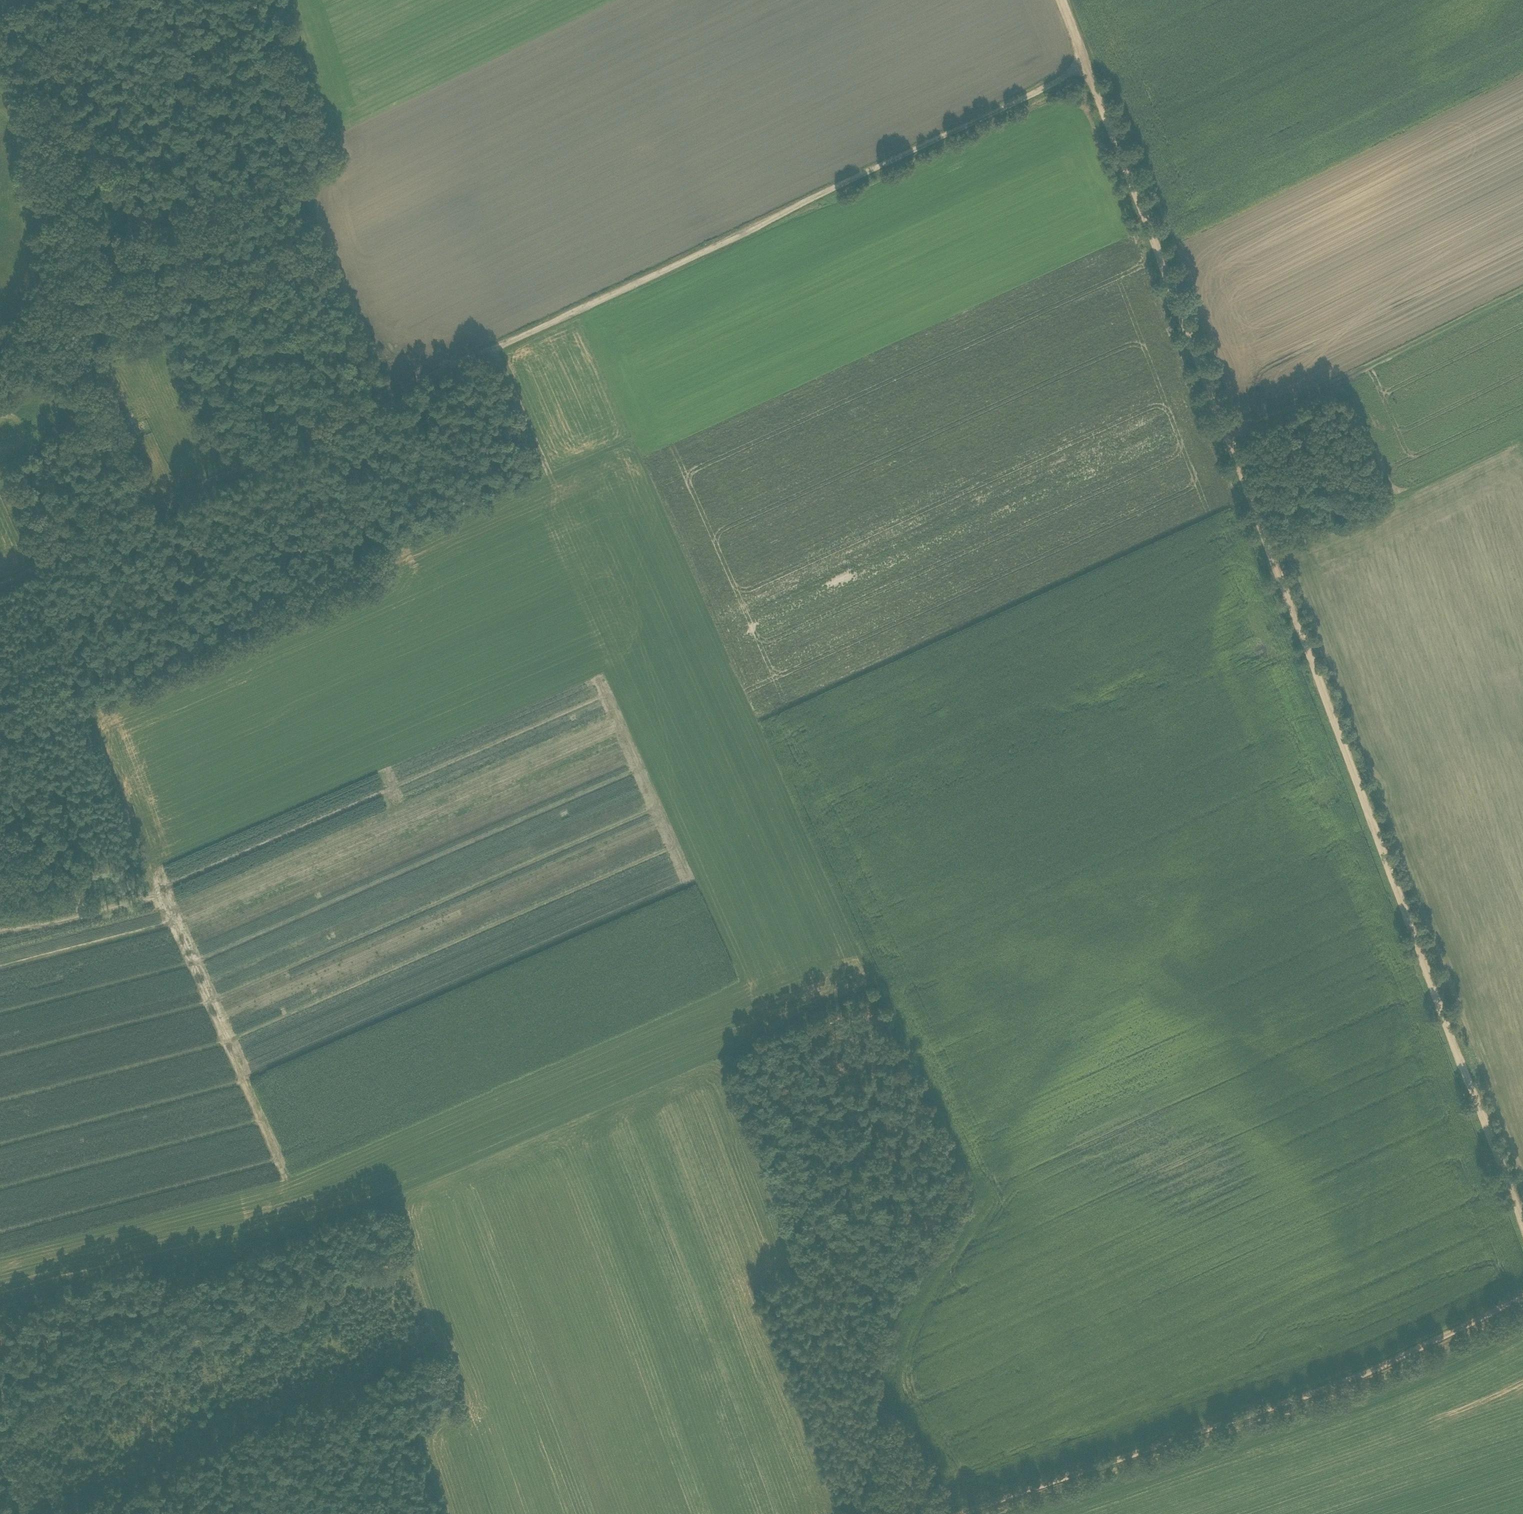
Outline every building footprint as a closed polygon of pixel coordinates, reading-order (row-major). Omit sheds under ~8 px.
[(68,420),(53,429),(56,435),(71,426),(68,420)] [(23,447),(8,457),(12,463),(27,453),(23,447)]
